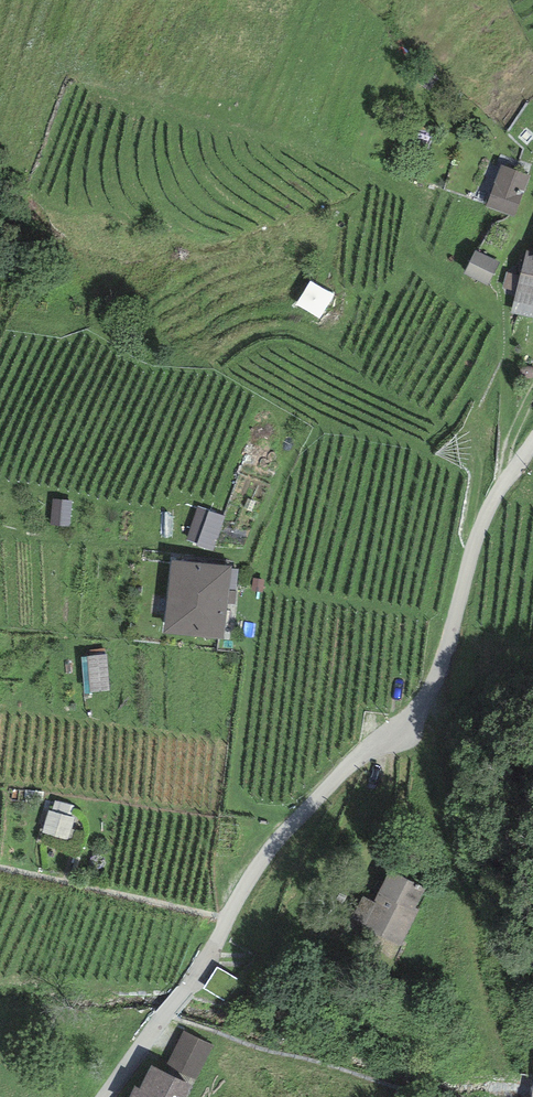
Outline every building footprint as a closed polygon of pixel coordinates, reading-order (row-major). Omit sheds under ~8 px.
[(530,175),(500,164),(493,183),(495,183),(486,206),(514,216),(530,175)] [(526,250),(520,276),(506,273),(503,286),(516,290),(510,313),(532,318),(532,259),(532,258),(532,251),(526,250)] [(73,502),(54,499),(49,523),(69,527),(73,502)] [(225,516),(197,506),(186,539),(213,549),(225,516)] [(181,511),(162,510),(161,540),(180,541),(181,511)] [(225,639),(228,603),(234,604),(238,569),(231,568),(232,566),(171,560),(163,633),(225,639)] [(107,654),(81,656),(84,692),(110,690),(107,654)] [(47,810),(41,834),(69,840),(74,816),(71,816),(74,804),(55,799),(52,811),(47,810)] [(426,888),(389,869),(373,899),(378,902),(364,927),(401,947),(420,910),(415,908),(426,888)] [(183,1029),(166,1064),(197,1078),(213,1043),(183,1029)] [(151,1064),(139,1088),(134,1085),(129,1096),(186,1096),(192,1085),(151,1064)]
